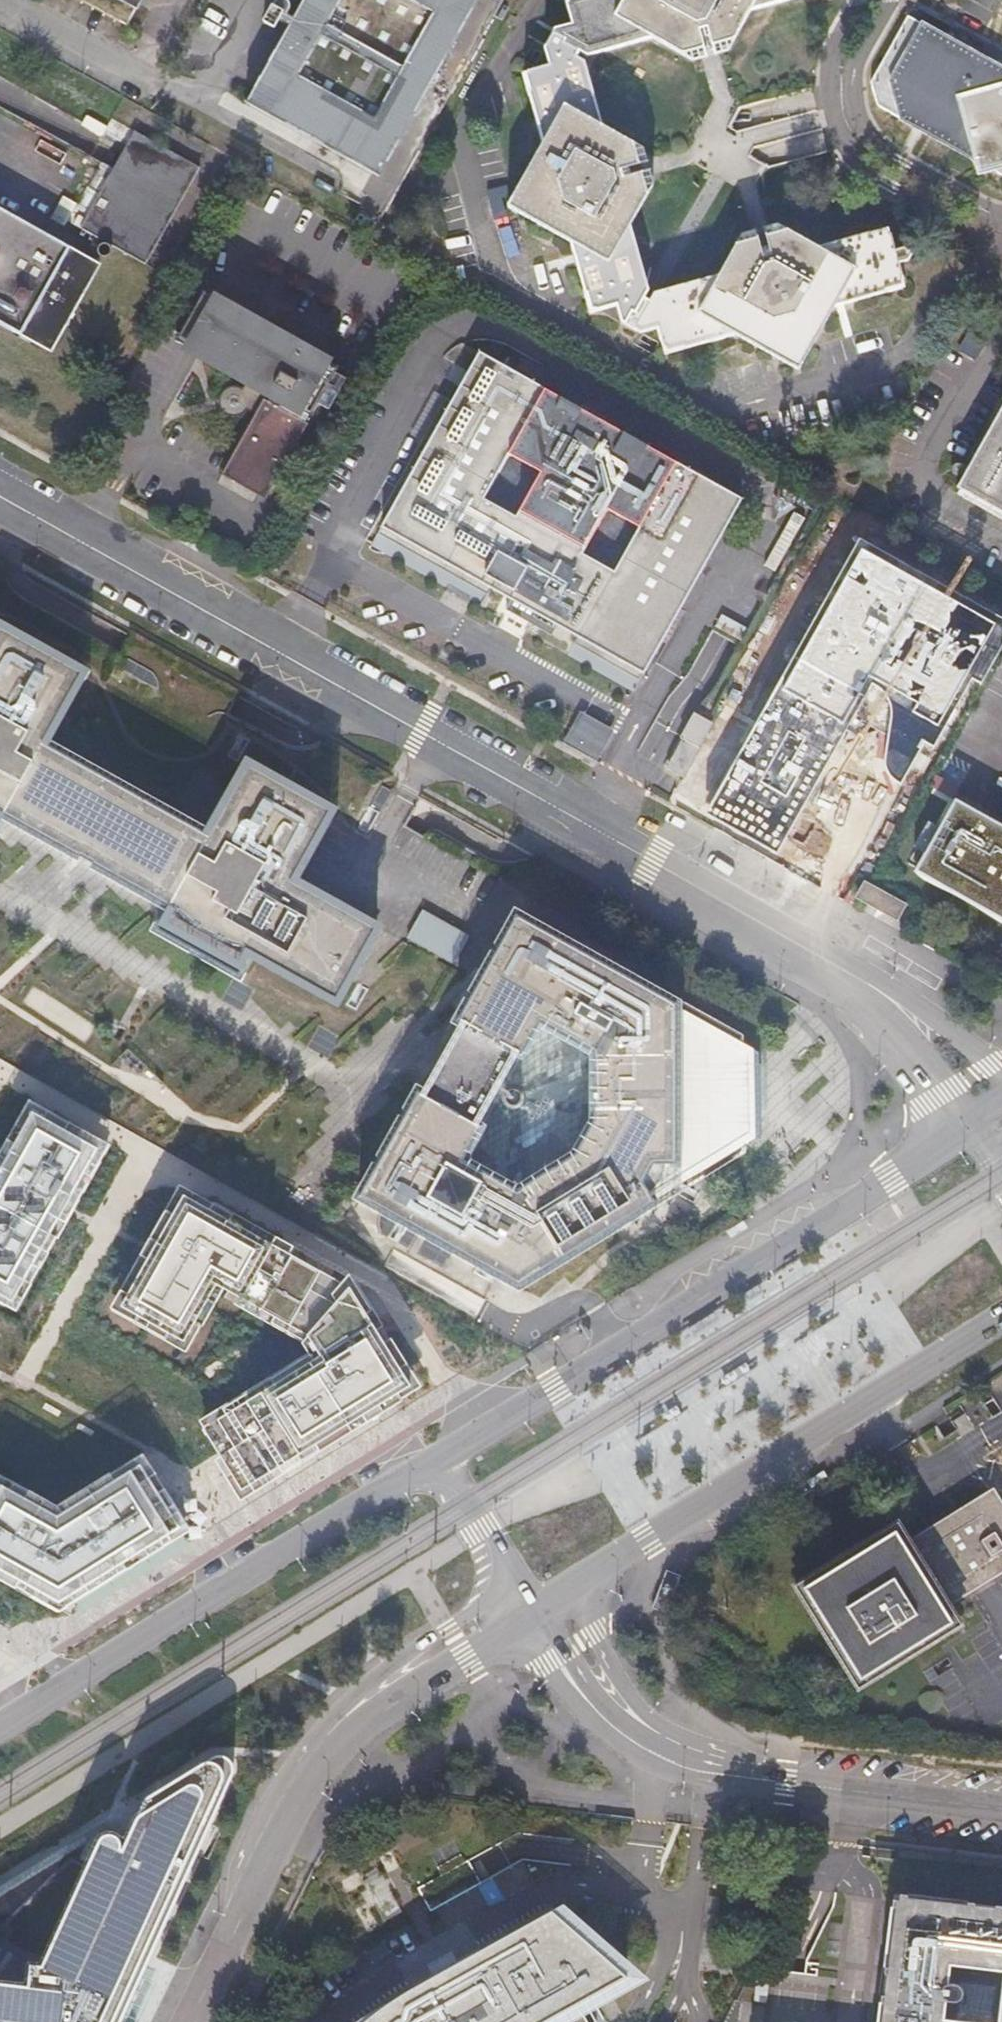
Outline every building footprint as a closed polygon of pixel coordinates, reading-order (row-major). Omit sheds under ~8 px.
[(137,10),(142,0),(118,0),(137,10)] [(397,184),(502,0),(281,0),(266,24),(283,33),(249,93),(377,172),(397,184)] [(751,12),(790,0),(567,0),(574,25),(558,29),(544,52),(548,66),(523,74),(545,146),(514,196),(508,207),(521,214),(573,244),(585,293),(588,303),(592,317),(618,309),(622,324),(646,337),(661,333),(668,358),(741,338),(803,373),(838,310),(912,291),(904,265),(915,262),(920,254),(910,248),(899,249),(893,229),(816,250),(804,254),(762,238),(736,274),(720,278),(657,296),(654,302),(646,299),(650,290),(631,228),(627,214),(636,195),(636,180),(643,175),(642,161),(638,160),(628,160),(624,154),(616,148),(607,143),(603,128),(586,64),(577,60),(580,52),(591,57),(656,39),(673,33),(691,43),(698,41),(704,48),(708,49),(713,48),(716,47),(716,44),(717,39),(719,34),(721,33),(726,32),(730,29),(736,16),(751,12)] [(730,52),(751,12),(736,16),(730,29),(726,32),(721,33),(719,34),(717,39),(716,44),(716,47),(713,48),(708,49),(704,48),(698,41),(691,43),(673,33),(656,39),(694,62),(712,57),(730,52)] [(868,82),(877,104),(970,156),(974,174),(990,168),(1001,174),(1001,67),(907,14),(868,82)] [(646,152),(603,128),(607,143),(616,148),(624,154),(628,160),(638,160),(642,161),(643,175),(636,180),(636,195),(627,214),(631,228),(655,186),(650,169),(646,152)] [(143,259),(194,168),(132,134),(81,224),(143,259)] [(51,220),(66,226),(76,201),(61,195),(51,220)] [(44,348),(95,259),(0,205),(0,323),(44,348)] [(804,254),(816,250),(779,227),(756,233),(741,238),(720,278),(736,274),(762,238),(804,254)] [(261,409),(225,475),(271,500),(346,363),(207,288),(179,339),(247,375),(243,383),(240,381),(239,381),(238,381),(237,381),(236,380),(233,380),(232,381),(230,381),(229,381),(224,384),(223,385),(223,386),(222,387),(221,387),(221,388),(220,389),(220,390),(219,393),(219,397),(219,398),(219,399),(220,402),(222,406),(224,407),(225,408),(227,410),(228,410),(230,411),(238,411),(240,410),(241,410),(243,408),(244,407),(245,406),(247,405),(247,404),(248,403),(248,402),(261,409)] [(643,667),(738,496),(478,350),(382,521),(643,667)] [(957,489),(1001,514),(1001,409),(957,489)] [(643,667),(382,521),(366,550),(628,697),(643,667)] [(878,550),(819,665),(930,723),(990,608),(878,550)] [(0,848),(14,821),(64,844),(67,843),(70,843),(72,843),(76,843),(79,844),(82,845),(85,846),(88,847),(91,848),(93,849),(96,851),(99,853),(101,855),(103,857),(105,860),(108,863),(109,865),(111,867),(112,869),(164,906),(151,931),(251,986),(265,960),(350,1007),(394,927),(305,882),(345,811),(247,758),(212,826),(60,742),(99,671),(5,619),(0,628),(0,848)] [(685,769),(713,717),(693,706),(680,727),(685,730),(668,758),(685,769)] [(612,725),(583,708),(568,736),(597,752),(612,725)] [(844,831),(883,764),(792,711),(753,778),(844,831)] [(962,802),(923,872),(1001,917),(1001,825),(962,802)] [(911,905),(866,881),(856,899),(901,923),(911,905)] [(517,907),(459,1013),(475,1021),(437,1092),(421,1083),(362,1190),(522,1278),(540,1266),(623,1215),(658,1193),(700,1167),(766,1126),(766,1087),(764,1043),(678,995),(517,907)] [(456,963),(471,935),(423,911),(409,940),(456,963)] [(29,1100),(0,1152),(0,1307),(24,1320),(82,1216),(119,1150),(29,1100)] [(204,1423),(252,1500),(353,1440),(433,1392),(362,1279),(186,1186),(151,1248),(115,1311),(198,1358),(228,1302),(307,1346),(313,1358),(204,1423)] [(0,1475),(0,1578),(70,1617),(199,1534),(152,1462),(69,1512),(0,1475)] [(936,1580),(945,1596),(1001,1561),(1001,1547),(990,1555),(960,1509),(984,1494),(1001,1523),(1001,1490),(992,1475),(904,1529),(914,1545),(925,1539),(947,1574),(936,1580)] [(990,1555),(1001,1547),(1001,1523),(984,1494),(960,1509),(990,1555)] [(954,1610),(945,1596),(936,1580),(947,1574),(925,1539),(914,1545),(904,1529),(895,1515),(794,1574),(853,1671),(954,1610)] [(156,1951),(239,1771),(236,1761),(231,1755),(223,1753),(213,1757),(158,1792),(151,1797),(146,1804),(131,1853),(129,1852),(129,1846),(128,1842),(124,1839),(119,1837),(114,1837),(111,1839),(108,1842),(107,1846),(51,1968),(37,1966),(34,1987),(0,1983),(0,2021),(123,2021),(156,1951)] [(107,1846),(96,1843),(86,1847),(0,1901),(0,1983),(34,1987),(37,1966),(51,1968),(107,1846)] [(649,1981),(565,1906),(381,2001),(355,2019),(351,2021),(576,2021),(649,1981)] [(904,1906),(890,2021),(940,2021),(946,1971),(1000,1978),(995,2021),(1001,2021),(1001,1918),(904,1906)]
